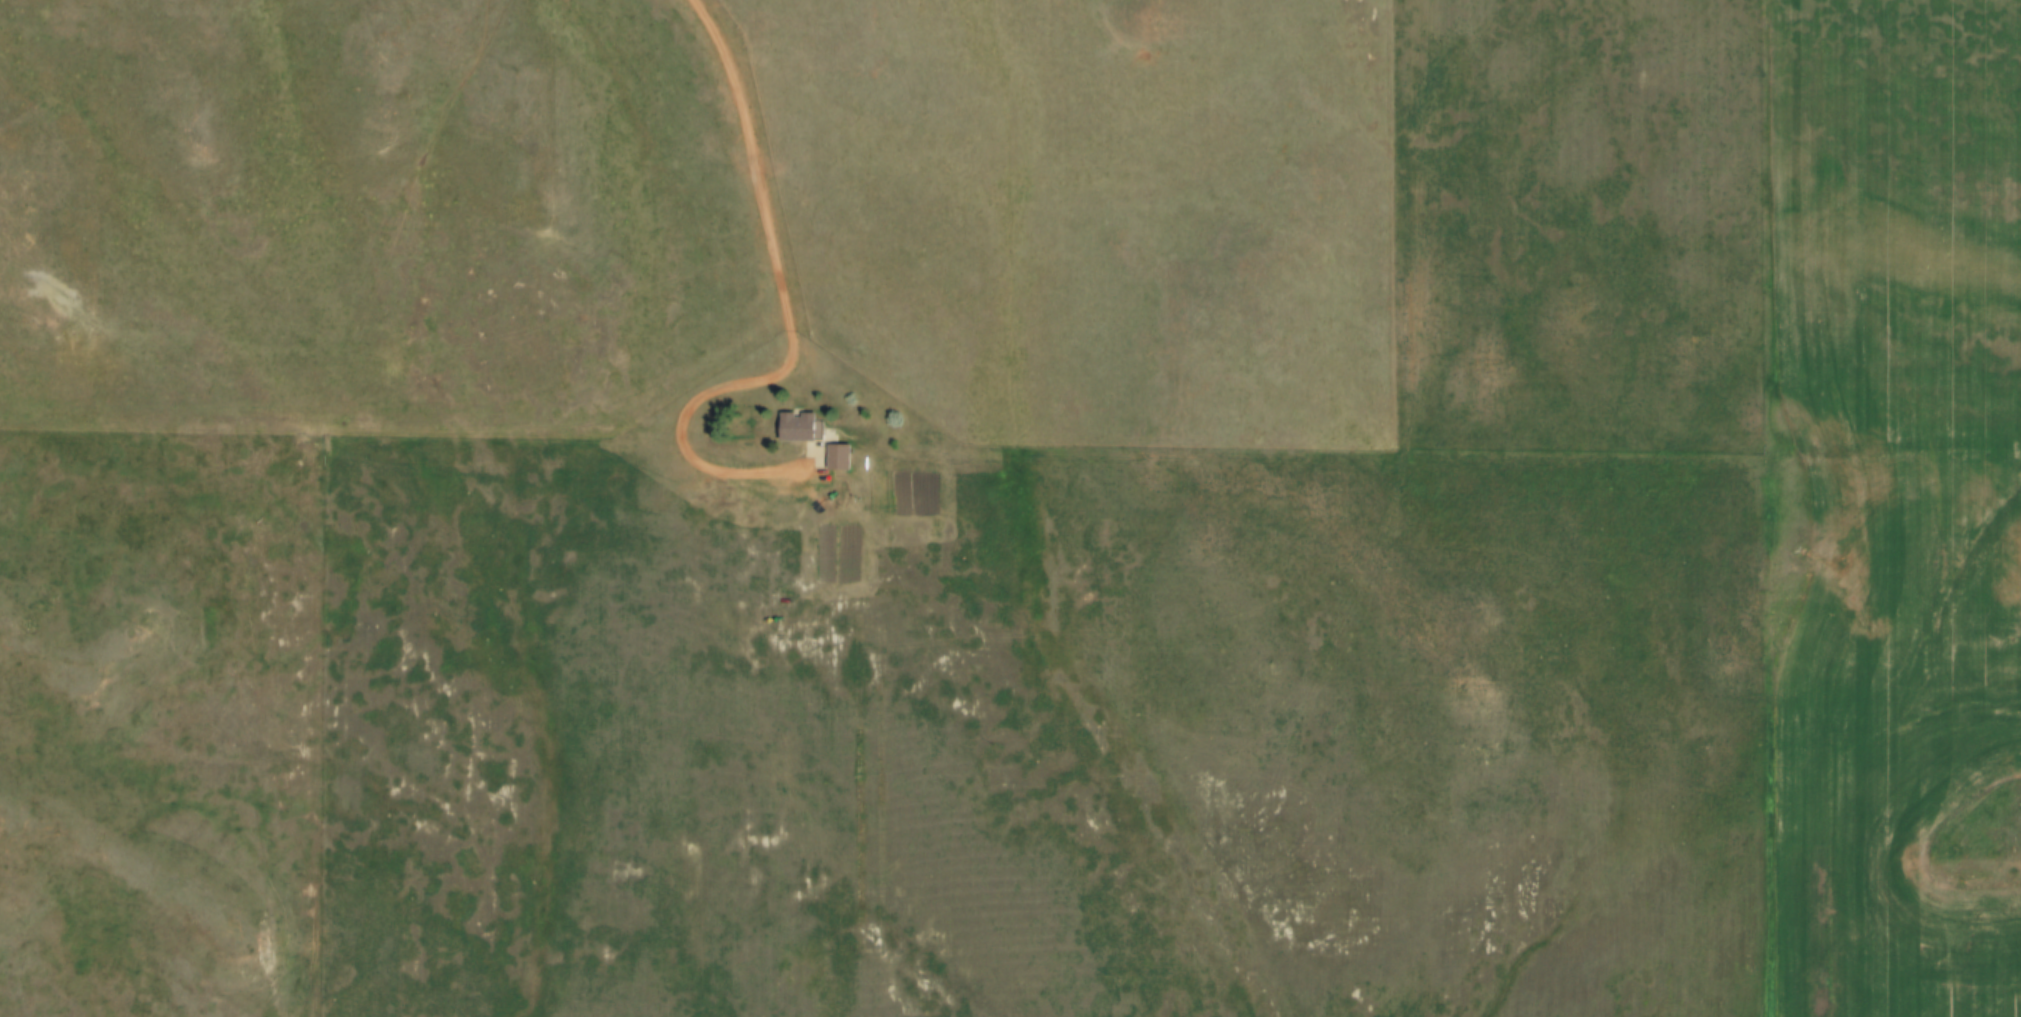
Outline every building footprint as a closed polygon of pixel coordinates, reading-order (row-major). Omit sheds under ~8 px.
[(814,412),(774,412),(774,439),(818,439),(818,422),(814,422),(814,412)] [(847,469),(847,444),(824,444),(824,469),(847,469)]
